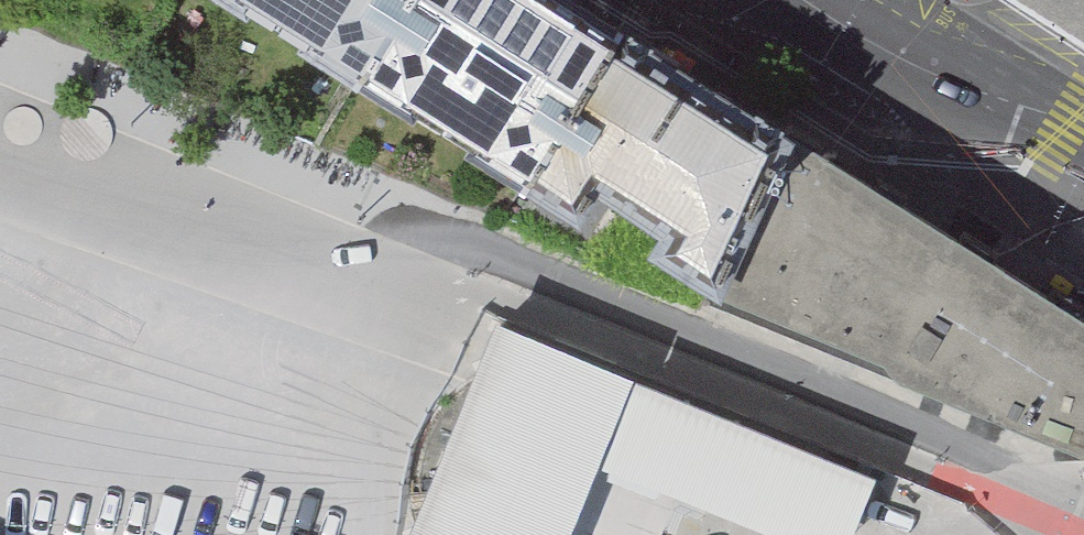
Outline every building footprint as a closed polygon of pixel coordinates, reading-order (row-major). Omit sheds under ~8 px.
[(438,0),(204,0),(258,34),(262,28),(314,60),(310,67),(373,105),(438,0)] [(646,46),(572,0),(438,0),(373,105),(430,142),(434,135),(486,167),(481,173),(543,212),(646,46)] [(1083,46),(1083,0),(1009,0),(1083,46)] [(753,331),(820,154),(646,46),(543,212),(602,251),(622,222),(688,263),(676,282),(753,331)] [(820,154),(753,331),(1083,456),(1083,318),(997,263),(820,154)] [(875,480),(495,325),(408,534),(571,534),(598,469),(762,534),(853,534),(875,480)]
